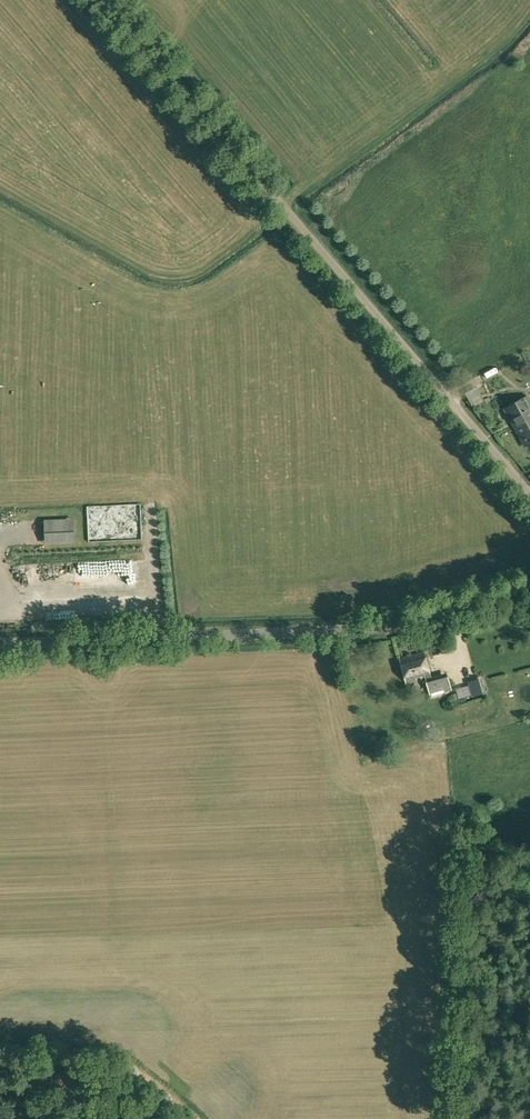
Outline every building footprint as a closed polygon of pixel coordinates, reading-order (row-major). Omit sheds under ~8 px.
[(528,395),(504,408),(510,420),(511,419),(525,445),(529,442),(529,399),(528,395)] [(52,587),(102,586),(102,568),(86,568),(86,567),(52,567),(52,587)] [(422,678),(425,677),(430,696),(452,690),(447,671),(431,676),(425,651),(400,657),(406,682),(416,679),(415,677),(422,676),(422,678)] [(456,688),(459,698),(486,691),(482,676),(468,680),(468,677),(461,679),(463,686),(456,688)] [(438,704),(452,699),(450,694),(436,699),(438,704)]
